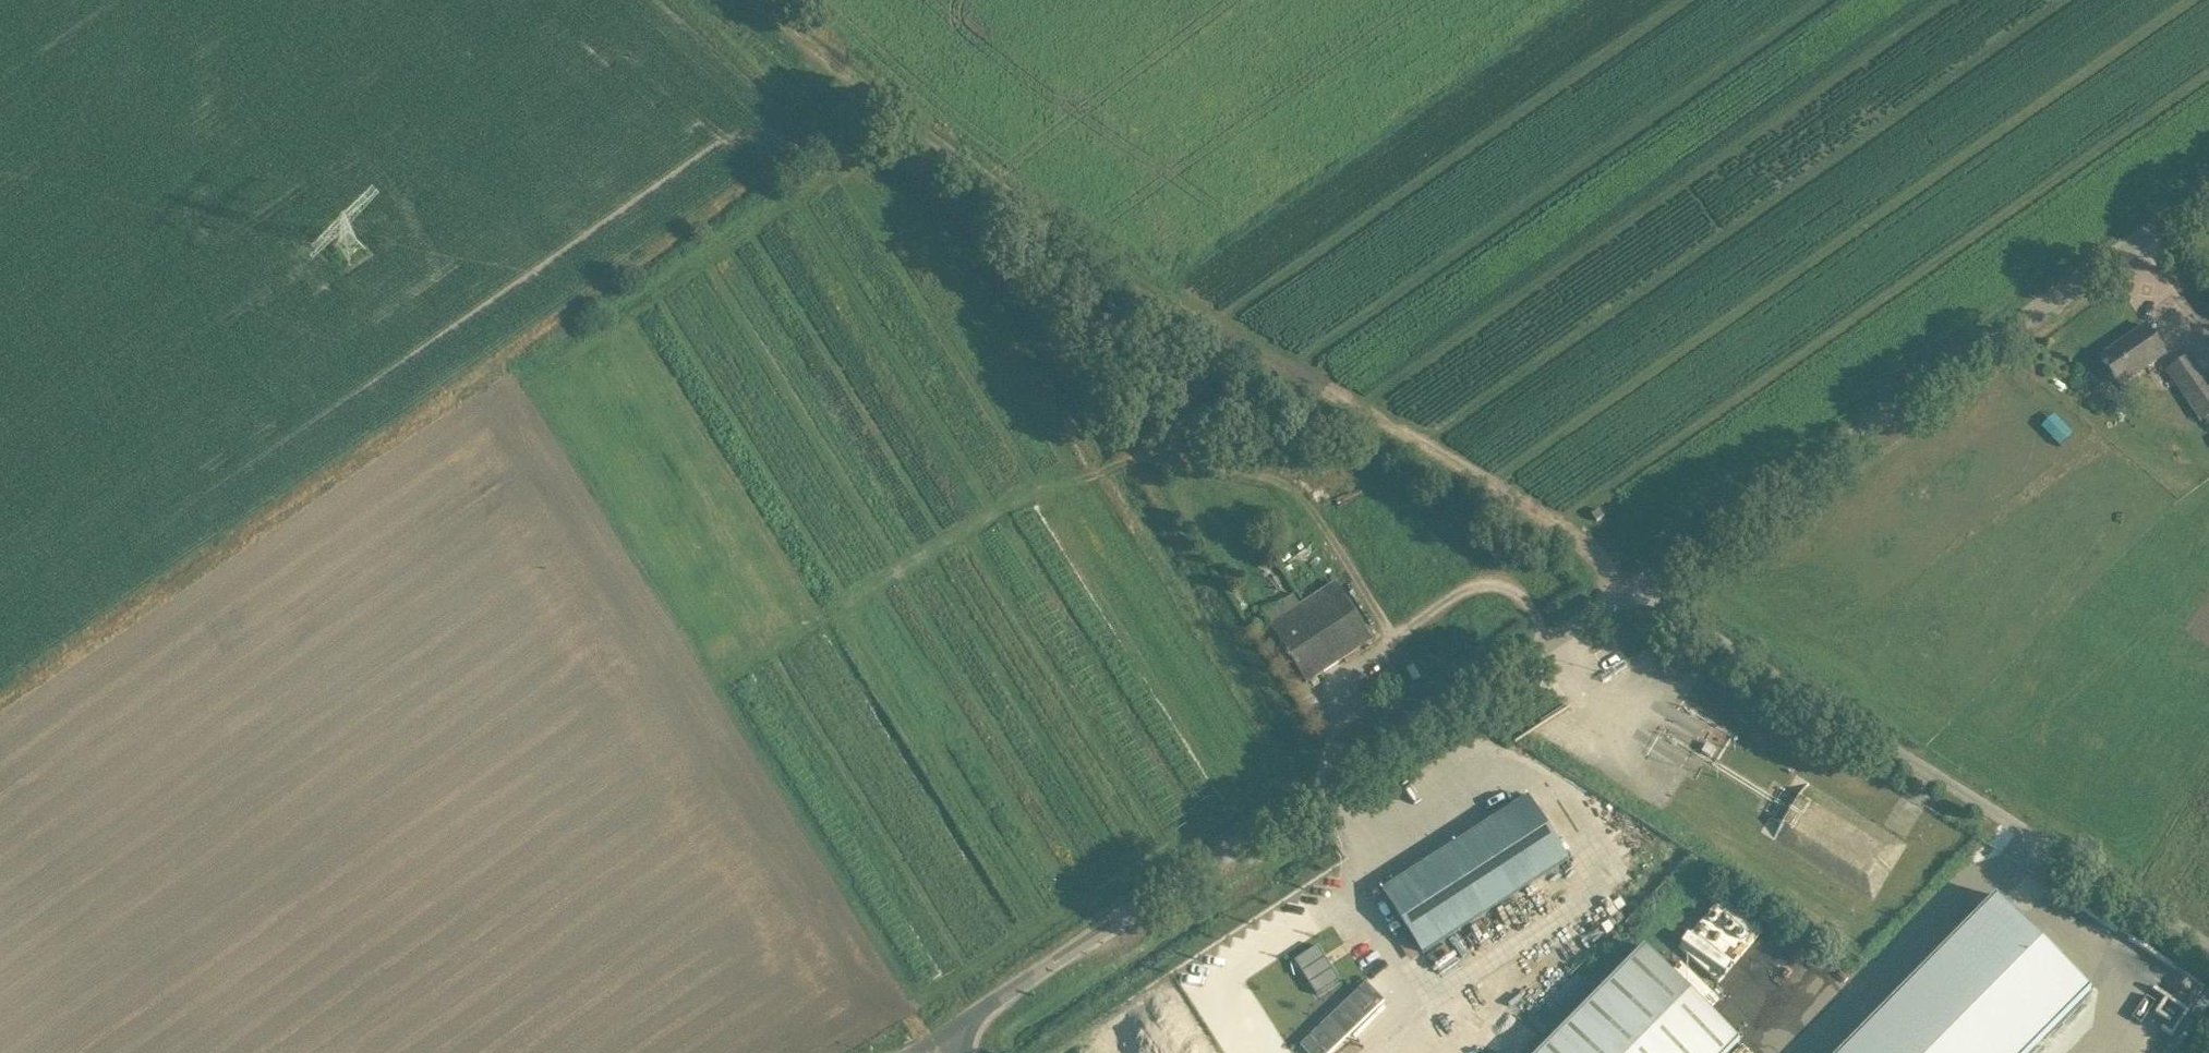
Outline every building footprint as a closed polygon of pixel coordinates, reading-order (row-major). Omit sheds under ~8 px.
[(2120,385),(2165,353),(2146,325),(2100,357),(2120,385)] [(2208,424),(2208,381),(2191,354),(2166,370),(2201,421),(2205,418),(2208,424)] [(1599,510),(1592,514),(1597,522),(1604,517),(1599,510)] [(1372,639),(1360,621),(1336,584),(1271,627),(1306,682),(1372,639)] [(1773,838),(1873,900),(1908,843),(1808,781),(1773,838)] [(1382,891),(1423,953),(1569,859),(1529,796),(1382,891)] [(2088,993),(1992,898),(1839,1052),(2029,1052),(2088,993)] [(1295,961),(1317,995),(1340,980),(1318,946),(1295,961)] [(1645,947),(1540,1052),(1728,1052),(1739,1042),(1723,1025),(1657,960),(1645,947)] [(1300,1044),(1309,1052),(1329,1052),(1383,996),(1363,977),(1300,1044)]
